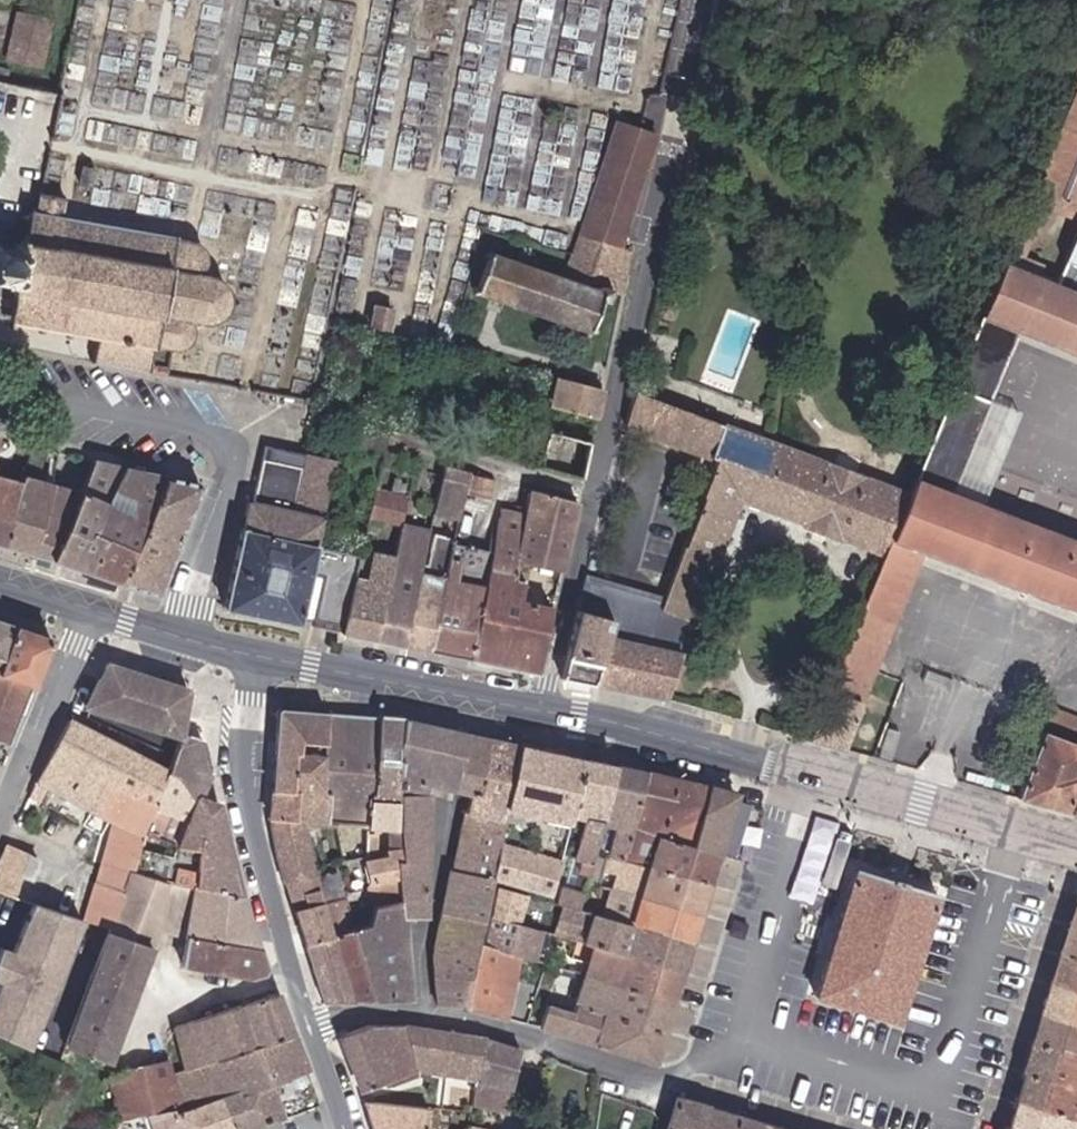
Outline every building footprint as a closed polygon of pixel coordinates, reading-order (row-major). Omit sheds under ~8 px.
[(600,84),(631,90),(648,0),(616,0),(600,84)] [(14,63),(48,70),(57,22),(23,16),(14,63)] [(1034,197),(1076,214),(1076,91),(1034,197)] [(613,243),(632,250),(664,138),(659,137),(623,126),(586,233),(613,243)] [(197,256),(197,250),(194,240),(67,216),(70,193),(47,189),(42,212),(37,211),(29,247),(0,242),(0,281),(22,286),(15,321),(104,339),(100,363),(156,373),(160,345),(176,347),(182,339),(183,334),(182,327),(180,323),(177,321),(174,321),(174,317),(182,316),(189,313),(196,308),(200,303),(202,297),(202,288),(201,281),(196,275),(192,271),(189,269),(183,268),(184,262),(192,263),(195,260),(197,256)] [(1039,277),(1044,261),(1027,255),(1043,214),(1076,227),(1076,214),(1034,197),(1008,263),(1039,277)] [(603,293),(597,293),(613,243),(586,233),(568,282),(493,256),(479,296),(595,339),(608,302),(616,304),(620,293),(612,291),(603,293)] [(620,293),(631,296),(640,253),(632,250),(613,243),(597,293),(603,293),(612,291),(620,293)] [(986,316),(1028,332),(1076,352),(1076,292),(1039,277),(1008,263),(986,316)] [(916,483),(961,500),(1028,332),(986,316),(916,483)] [(562,409),(605,422),(611,395),(570,382),(562,409)] [(714,466),(727,432),(643,401),(633,436),(714,466)] [(590,486),(599,449),(472,414),(463,449),(590,486)] [(891,542),(909,500),(727,432),(714,466),(721,469),(665,605),(660,616),(693,629),(747,500),(886,553),(891,542)] [(264,467),(307,476),(313,454),(271,444),(264,467)] [(241,530),(322,550),(345,460),(313,452),(313,454),(307,476),(294,516),(254,507),(247,506),(241,530)] [(28,474),(40,477),(44,457),(33,455),(28,474)] [(9,547),(58,564),(80,493),(86,494),(96,466),(85,463),(75,491),(27,478),(26,482),(9,547)] [(58,564),(90,575),(126,472),(96,466),(86,494),(80,493),(58,564)] [(294,516),(307,476),(264,467),(254,507),(294,516)] [(462,518),(469,495),(474,477),(448,470),(446,477),(438,509),(437,512),(462,518)] [(417,503),(438,509),(446,477),(426,471),(417,503)] [(134,546),(142,549),(167,481),(126,472),(90,575),(120,585),(134,546)] [(26,482),(0,475),(0,545),(9,547),(26,482)] [(469,495),(492,501),(496,484),(474,477),(469,495)] [(120,585),(161,599),(202,489),(167,481),(142,549),(134,546),(120,585)] [(916,483),(909,500),(891,542),(886,553),(804,743),(845,754),(930,557),(1076,613),(1076,543),(961,500),(916,483)] [(375,644),(403,531),(410,499),(377,491),(361,559),(343,631),(342,637),(375,644)] [(533,569),(564,577),(583,509),(539,496),(536,508),(511,501),(498,554),(456,543),(425,654),(470,663),(490,581),(516,587),(523,566),(533,569)] [(343,631),(361,559),(322,550),(241,530),(221,611),(295,627),(297,621),(316,625),(324,630),(330,630),(335,629),(343,631)] [(401,649),(423,564),(430,539),(403,531),(375,644),(401,649)] [(401,649),(425,654),(456,543),(457,540),(443,536),(435,567),(423,564),(401,649)] [(555,608),(544,605),(542,614),(522,609),(533,569),(523,566),(516,587),(490,581),(470,663),(534,677),(555,608)] [(590,585),(579,623),(612,632),(595,692),(662,706),(693,629),(660,616),(665,605),(590,585)] [(17,631),(0,626),(0,678),(17,631)] [(36,690),(54,642),(17,631),(0,678),(0,680),(36,690)] [(105,679),(133,688),(138,675),(139,672),(112,664),(105,679)] [(121,695),(132,698),(134,692),(146,697),(148,691),(157,694),(161,683),(138,675),(133,688),(105,679),(91,708),(110,714),(114,704),(118,703),(121,695)] [(0,680),(0,746),(12,749),(36,690),(0,680)] [(110,714),(178,736),(192,694),(161,683),(157,694),(148,691),(146,697),(134,692),(132,698),(121,695),(118,703),(114,704),(110,714)] [(285,695),(279,816),(286,861),(320,853),(314,818),(351,818),(353,848),(375,849),(376,826),(377,819),(382,703),(285,695)] [(405,781),(403,758),(409,706),(382,703),(377,819),(390,820),(392,843),(408,843),(405,781)] [(435,775),(424,772),(434,713),(409,706),(403,758),(405,781),(435,783),(435,775)] [(435,775),(454,780),(469,722),(434,713),(424,772),(435,775)] [(1063,723),(1053,718),(1048,730),(1058,734),(1063,723)] [(153,803),(166,770),(77,725),(70,722),(32,797),(46,803),(54,785),(119,815),(79,916),(110,924),(120,894),(131,864),(144,827),(153,803)] [(472,786),(480,788),(496,729),(469,722),(454,780),(472,786)] [(1058,734),(1075,742),(1076,738),(1076,729),(1063,723),(1058,734)] [(497,882),(502,854),(525,736),(496,729),(480,788),(472,786),(462,863),(455,862),(453,906),(491,916),(492,910),(497,882)] [(193,817),(198,804),(209,772),(204,744),(178,736),(166,770),(153,803),(169,809),(193,817)] [(502,854),(497,882),(535,892),(553,897),(574,814),(580,790),(589,752),(525,736),(502,854)] [(1074,781),(1076,775),(1076,751),(1043,742),(1017,801),(1068,815),(1076,793),(1076,782),(1074,781)] [(602,818),(608,792),(617,760),(589,752),(580,790),(574,814),(586,818),(580,843),(586,846),(580,867),(589,870),(602,818)] [(624,856),(632,826),(647,767),(617,760),(608,792),(602,818),(616,823),(609,852),(624,856)] [(632,826),(666,835),(680,776),(647,767),(632,826)] [(666,835),(696,843),(713,784),(680,776),(666,835)] [(427,884),(434,883),(435,783),(405,781),(408,843),(409,872),(410,889),(411,902),(430,900),(427,884)] [(696,843),(721,849),(738,791),(713,784),(696,843)] [(154,831),(161,833),(169,809),(153,803),(144,827),(154,831)] [(195,886),(240,900),(227,852),(219,813),(198,804),(193,817),(184,842),(171,837),(166,852),(149,846),(154,831),(144,827),(131,864),(168,876),(195,886)] [(171,837),(184,842),(193,817),(169,809),(161,833),(171,837)] [(384,843),(392,843),(390,820),(377,819),(376,826),(383,826),(384,843)] [(624,856),(688,873),(696,843),(666,835),(632,826),(624,856)] [(380,879),(409,872),(408,843),(392,843),(393,853),(376,855),(380,879)] [(688,873),(713,879),(721,849),(696,843),(688,873)] [(39,867),(34,864),(32,861),(31,856),(11,847),(0,872),(0,896),(13,901),(22,878),(33,882),(39,867)] [(680,901),(681,894),(688,873),(624,856),(609,852),(601,874),(604,875),(603,880),(680,901)] [(330,891),(350,886),(341,854),(321,859),(330,891)] [(359,917),(355,904),(350,886),(330,891),(321,859),(287,868),(309,929),(359,917)] [(822,985),(906,1010),(944,883),(860,859),(822,985)] [(147,943),(152,926),(168,876),(131,864),(120,894),(110,924),(108,929),(147,943)] [(381,897),(410,889),(409,872),(380,879),(376,880),(381,897)] [(680,901),(704,907),(713,879),(688,873),(681,894),(680,901)] [(152,926),(181,933),(195,886),(168,876),(152,926)] [(581,905),(671,930),(680,901),(603,880),(596,879),(587,876),(584,887),(581,905)] [(575,903),(581,905),(584,887),(562,881),(558,899),(575,903)] [(492,910),(527,920),(535,892),(497,882),(492,910)] [(190,936),(258,953),(240,900),(195,886),(181,933),(190,936)] [(328,987),(419,994),(415,948),(411,902),(410,889),(381,897),(381,912),(359,917),(309,929),(328,987)] [(1064,940),(1076,944),(1076,892),(1064,940)] [(697,937),(701,918),(704,907),(680,901),(671,930),(697,937)] [(603,942),(663,960),(671,930),(581,905),(575,903),(567,932),(603,942)] [(65,950),(79,916),(64,913),(38,906),(19,954),(6,949),(0,964),(0,978),(8,982),(0,1004),(0,1035),(31,1046),(42,1014),(24,1007),(30,990),(49,997),(60,967),(42,961),(48,943),(65,950)] [(452,925),(488,934),(491,916),(453,906),(452,925)] [(525,952),(539,956),(549,926),(527,920),(492,910),(491,916),(488,934),(486,940),(525,952)] [(484,955),(486,940),(488,934),(452,925),(449,947),(484,955)] [(66,1046),(106,1058),(147,943),(108,929),(66,1046)] [(663,960),(688,968),(697,937),(671,930),(663,960)] [(249,983),(266,978),(258,953),(190,936),(182,964),(249,983)] [(475,1006),(513,1017),(525,952),(486,940),(484,955),(478,985),(475,1006)] [(1064,940),(1055,971),(1076,977),(1076,944),(1064,940)] [(632,984),(654,991),(663,960),(603,942),(593,973),(632,984)] [(42,961),(60,967),(65,950),(48,943),(42,961)] [(448,979),(478,985),(484,955),(449,947),(448,979)] [(662,994),(679,999),(688,968),(663,960),(654,991),(662,994)] [(1072,1008),(1076,992),(1076,977),(1055,971),(1047,1000),(1070,1007),(1072,1008)] [(548,1026),(637,1050),(654,991),(632,984),(593,973),(582,1011),(555,1003),(548,1026)] [(447,999),(475,1006),(478,985),(448,979),(447,999)] [(24,1007),(42,1014),(49,997),(30,990),(24,1007)] [(662,1057),(670,1030),(679,999),(662,994),(654,991),(637,1050),(662,1057)] [(185,1069),(187,1074),(288,1042),(274,999),(175,1030),(185,1069)] [(1060,1037),(1064,1038),(1071,1013),(1072,1008),(1070,1007),(1047,1000),(1038,1030),(1060,1037)] [(1072,1008),(1071,1013),(1064,1038),(1076,1042),(1076,1009),(1072,1008)] [(427,1060),(454,1068),(457,1026),(413,1012),(377,1009),(345,1022),(367,1080),(427,1060)] [(485,1077),(487,1064),(491,1037),(457,1026),(454,1068),(485,1077)] [(1030,1061),(1055,1070),(1064,1038),(1060,1037),(1038,1030),(1030,1061)] [(481,1102),(515,1110),(527,1048),(491,1037),(487,1064),(485,1077),(481,1102)] [(1064,1038),(1055,1070),(1076,1076),(1076,1042),(1064,1038)] [(182,1111),(184,1118),(301,1079),(288,1042),(187,1074),(185,1069),(170,1074),(182,1111)] [(142,1116),(182,1111),(170,1074),(166,1060),(112,1076),(125,1118),(142,1116)] [(1047,1098),(1048,1094),(1055,1070),(1030,1061),(1022,1090),(1045,1097),(1047,1098)] [(1076,1106),(1076,1076),(1055,1070),(1048,1094),(1047,1098),(1076,1106)] [(312,1113),(301,1079),(184,1118),(182,1111),(142,1116),(145,1128),(260,1128),(312,1113)] [(1035,1126),(1038,1127),(1047,1098),(1045,1097),(1022,1090),(1013,1120),(1035,1126)] [(677,1117),(709,1125),(716,1101),(684,1092),(677,1117)] [(437,1103),(372,1095),(380,1128),(434,1128),(437,1103)] [(1047,1128),(1076,1128),(1076,1106),(1047,1098),(1038,1127),(1047,1128)] [(725,1128),(741,1128),(747,1109),(716,1101),(709,1125),(725,1128)] [(779,1118),(747,1109),(741,1128),(775,1128),(779,1118)] [(500,1119),(479,1114),(477,1128),(499,1128),(500,1119)] [(709,1125),(677,1117),(673,1128),(708,1128),(709,1125)] [(779,1118),(775,1128),(821,1128),(779,1118)] [(1038,1127),(1035,1126),(1013,1120),(1011,1128),(1038,1128),(1038,1127)]
